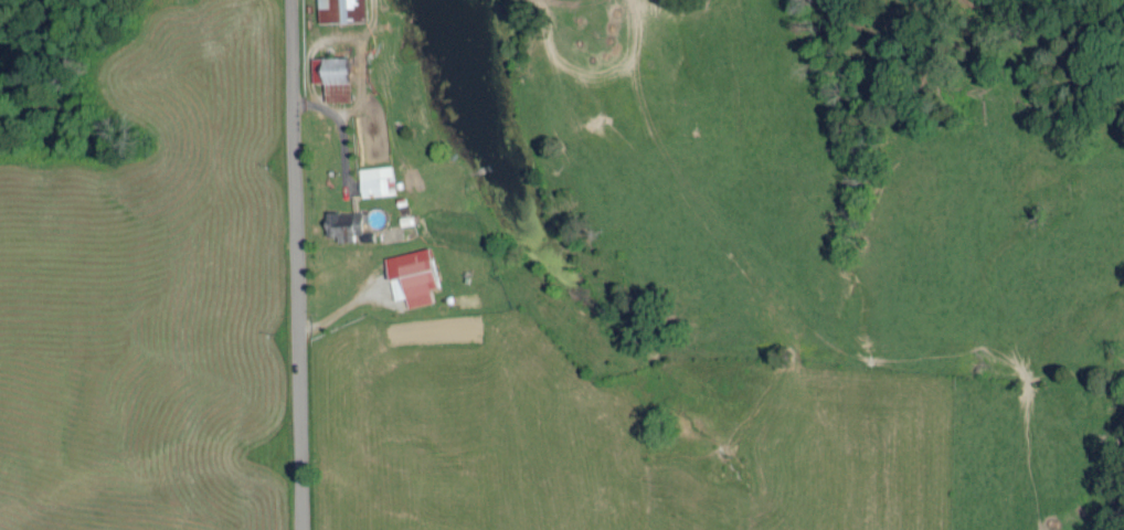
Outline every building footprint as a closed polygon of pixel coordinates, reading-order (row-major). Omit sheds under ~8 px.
[(317,19),(365,18),(365,0),(317,0),(317,19)] [(347,53),(310,54),(310,79),(323,79),(323,99),(348,98),(347,53)] [(361,196),(396,190),(391,162),(357,167),(361,196)] [(360,209),(324,210),(324,232),(335,232),(335,239),(352,238),(352,231),(360,230),(360,209)] [(386,276),(392,274),(396,296),(404,295),(406,305),(431,300),(428,286),(435,285),(428,245),(382,254),(386,276)]
